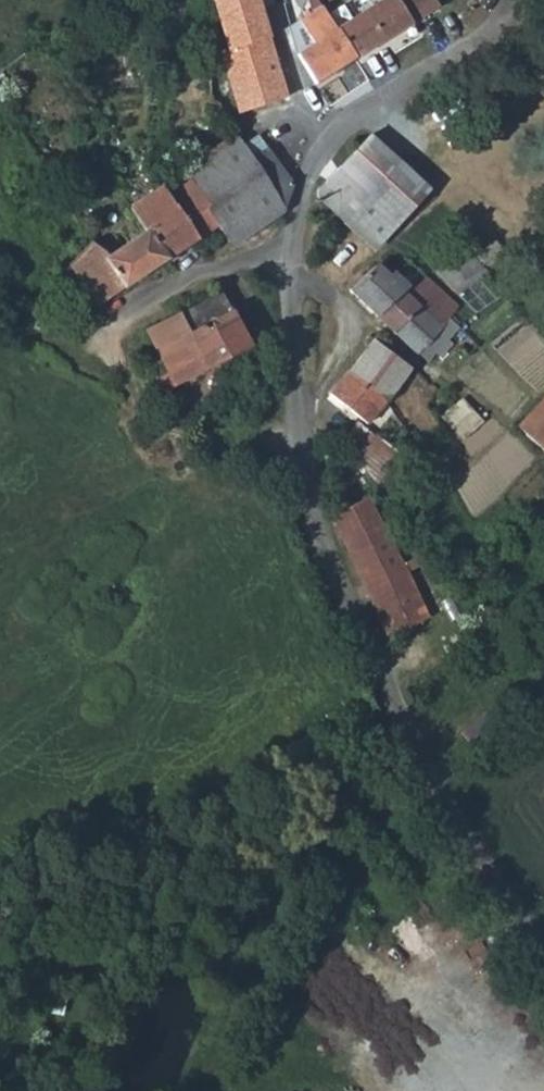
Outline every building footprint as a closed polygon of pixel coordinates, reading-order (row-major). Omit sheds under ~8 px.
[(257,0),(214,0),(224,51),(216,53),(237,113),(282,97),(257,0)] [(437,8),(432,0),(380,0),(335,28),(353,59),(437,8)] [(297,54),(315,83),(353,59),(335,28),(321,5),(298,21),(311,45),(297,54)] [(234,133),(176,171),(214,225),(228,243),(254,231),(282,210),(291,182),(263,149),(249,157),(242,145),(234,133)] [(341,221),(397,162),(369,136),(313,194),(341,221)] [(242,145),(249,157),(263,149),(255,138),(242,145)] [(433,196),(397,162),(341,221),(370,248),(410,209),(414,212),(433,196)] [(193,240),(214,225),(176,171),(155,185),(193,240)] [(193,240),(155,185),(124,207),(139,231),(159,262),(193,240)] [(159,262),(139,231),(102,257),(82,243),(66,263),(94,304),(159,262)] [(468,252),(436,271),(454,291),(506,258),(494,242),(473,256),(468,252)] [(420,339),(433,350),(458,326),(446,314),(455,305),(420,273),(407,282),(402,291),(376,266),(346,290),(409,348),(420,339)] [(156,357),(232,318),(218,290),(143,329),(156,357)] [(246,346),(232,318),(156,357),(158,360),(165,373),(138,386),(144,398),(205,366),(211,376),(224,369),(219,360),(246,346)] [(383,398),(408,367),(373,339),(366,333),(360,341),(367,348),(348,371),(379,395),(383,398)] [(138,386),(165,373),(158,360),(132,374),(138,386)] [(245,370),(232,371),(228,374),(228,379),(233,383),(247,381),(245,370)] [(348,371),(327,397),(358,420),(379,395),(348,371)] [(543,392),(533,403),(515,426),(540,452),(543,447),(543,393),(543,392)] [(459,398),(437,416),(459,441),(480,423),(459,398)] [(405,462),(380,441),(353,425),(337,444),(377,486),(405,462)] [(384,639),(424,616),(401,562),(365,497),(330,517),(384,639)]
